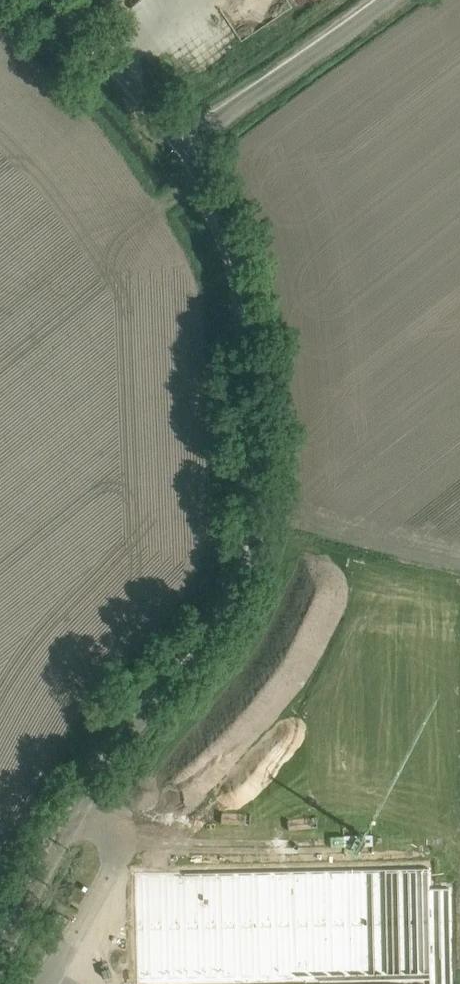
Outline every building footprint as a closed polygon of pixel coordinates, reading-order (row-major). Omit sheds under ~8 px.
[(130,880),(132,983),(426,983),(426,964),(446,963),(445,895),(424,895),(424,875),(130,880)]
